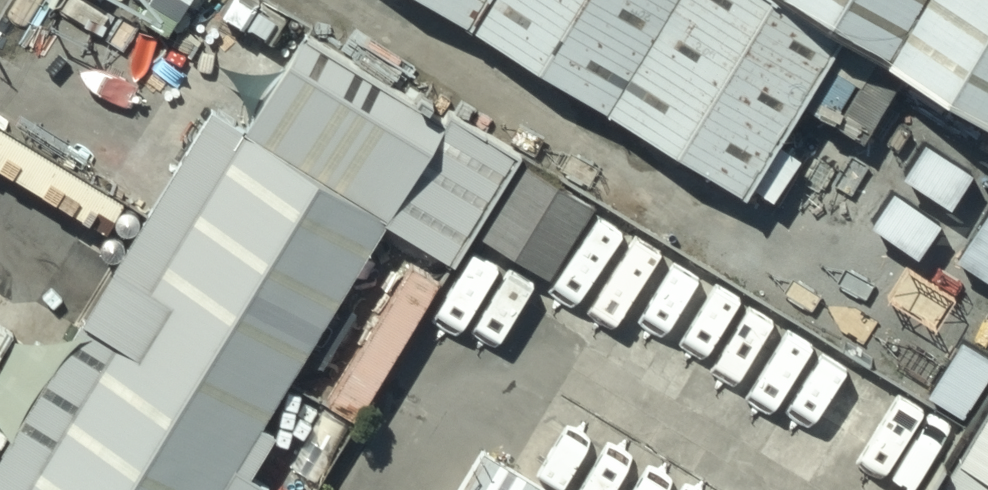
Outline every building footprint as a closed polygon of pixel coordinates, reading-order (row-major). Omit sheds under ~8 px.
[(233,82),(373,166),(449,212),(507,117),(314,0),(282,0),(233,82)] [(829,0),(477,0),(733,156),(829,0)] [(987,84),(987,0),(848,0),(987,84)] [(195,59),(0,379),(0,489),(229,489),(260,439),(222,415),(373,166),(233,82),(195,59)] [(597,204),(524,160),(476,235),(549,277),(597,204)] [(956,427),(987,447),(987,375),(956,427)] [(478,399),(422,489),(629,489),(478,399)] [(883,489),(987,489),(987,473),(919,431),(883,489)]
